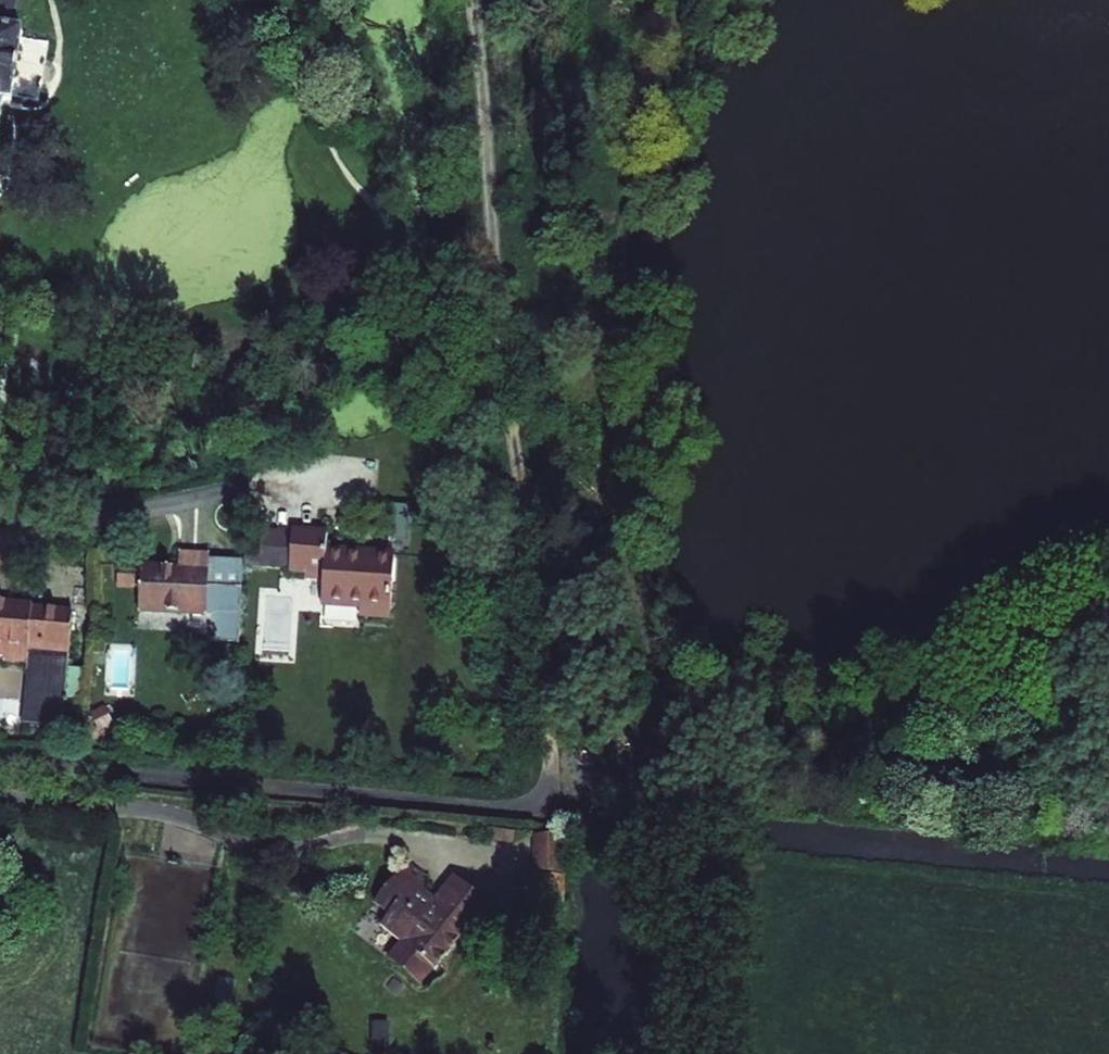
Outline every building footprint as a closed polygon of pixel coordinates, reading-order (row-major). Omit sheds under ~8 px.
[(2,100),(10,102),(22,32),(14,30),(19,0),(0,0),(0,115),(2,100)] [(271,529),(271,540),(249,539),(247,566),(291,569),(293,531),(271,529)] [(293,531),(291,569),(308,571),(307,578),(324,579),(323,603),(362,605),(361,615),(392,617),(396,554),(363,552),(363,555),(346,554),(346,551),(327,550),(328,533),(293,531)] [(240,639),(242,588),(209,586),(210,562),(210,555),(180,553),(179,569),(141,568),(141,588),(140,611),(213,614),(223,637),(240,639)] [(242,588),(244,564),(210,562),(209,586),(242,588)] [(120,567),(119,587),(141,588),(141,568),(120,567)] [(3,661),(28,664),(23,724),(62,728),(65,699),(68,668),(75,613),(33,608),(33,605),(0,602),(0,656),(4,656),(3,661)] [(85,701),(88,670),(68,668),(65,699),(85,701)] [(536,833),(535,872),(563,872),(563,834),(536,833)] [(390,962),(419,984),(432,967),(436,970),(462,937),(466,940),(492,906),(456,878),(435,904),(421,894),(424,890),(422,874),(407,862),(374,904),(389,916),(380,926),(403,945),(390,962)] [(536,873),(535,904),(562,904),(563,873),(536,873)] [(372,1028),(372,1049),(386,1050),(387,1028),(372,1028)]
